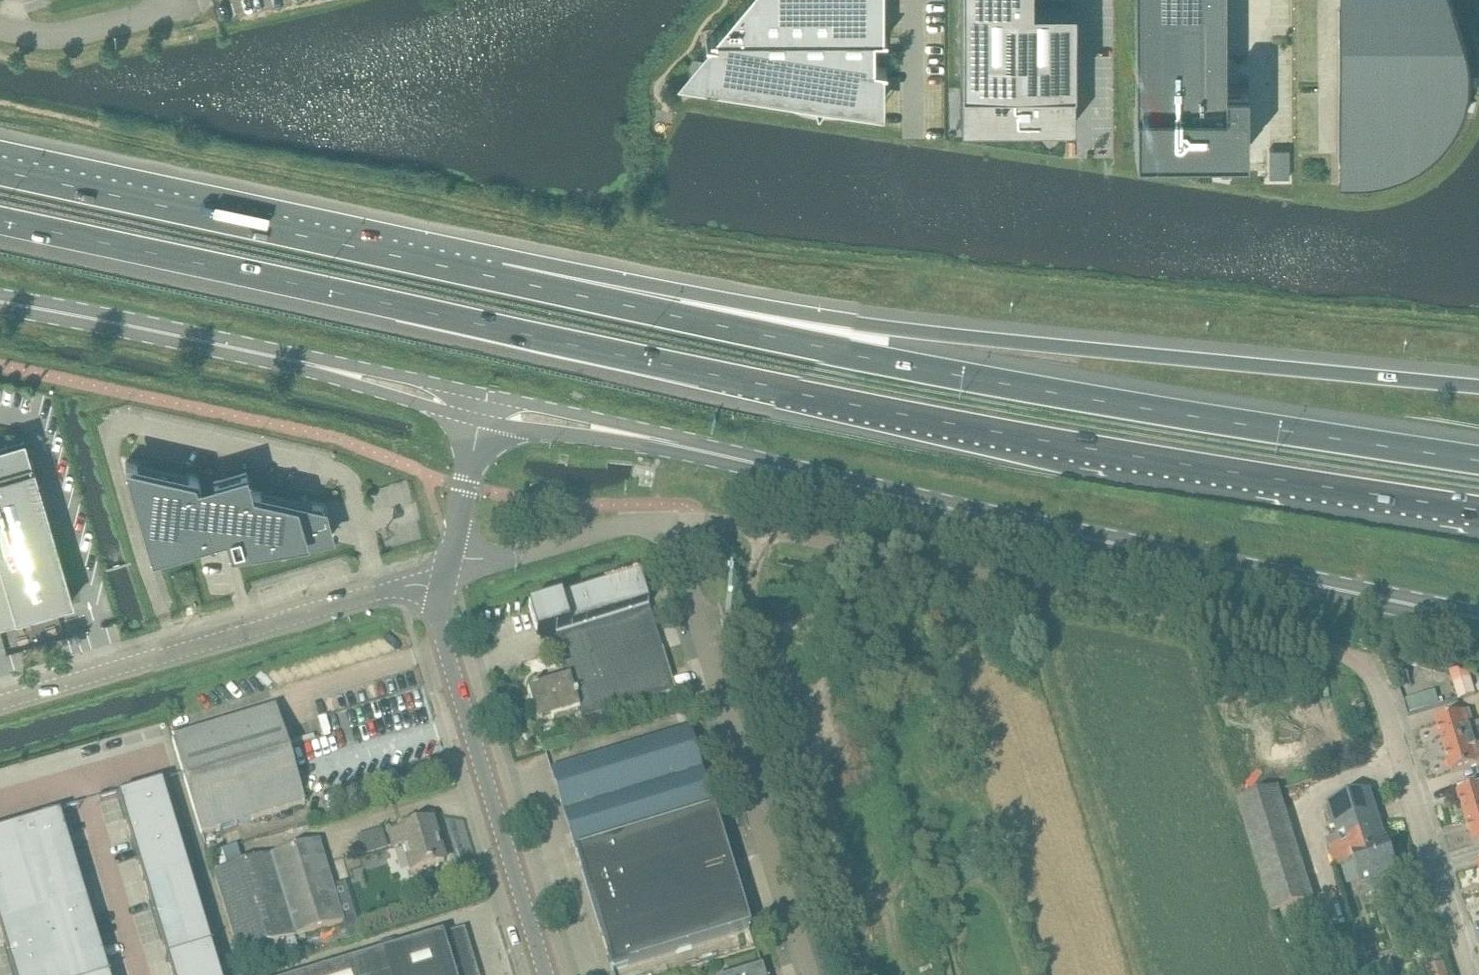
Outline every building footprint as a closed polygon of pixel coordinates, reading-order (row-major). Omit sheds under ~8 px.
[(704,83),(876,109),(877,100),(879,88),(882,70),(883,70),(886,71),(886,70),(886,69),(886,68),(874,66),(874,52),(876,52),(879,52),(879,51),(879,47),(879,43),(874,43),(874,38),(886,38),(886,37),(886,36),(883,36),(883,7),(883,0),(744,0),(714,36),(710,36),(710,38),(713,38),(716,38),(716,42),(715,42),(714,42),(706,41),(706,42),(706,43),(707,43),(708,44),(709,44),(710,44),(704,83)] [(1072,4),(1031,4),(1031,0),(959,0),(959,124),(1072,124),(1072,4)] [(1135,110),(1135,151),(1246,151),(1245,83),(1224,84),(1224,83),(1224,0),(1135,0),(1135,110)] [(1339,11),(1339,156),(1343,159),(1348,162),(1352,164),(1357,165),(1362,166),(1367,167),(1372,167),(1377,167),(1385,166),(1393,164),(1400,161),(1408,158),(1415,154),(1422,150),(1428,145),(1434,140),(1440,134),(1445,127),(1449,120),(1453,113),(1456,106),(1458,98),(1460,90),(1461,82),(1462,74),(1462,66),(1461,58),(1459,50),(1457,42),(1454,35),(1442,0),(1357,0),(1357,11),(1339,11)] [(74,601),(34,465),(29,466),(28,462),(32,461),(32,459),(28,460),(22,442),(0,448),(0,622),(74,601)] [(229,532),(235,552),(235,553),(331,537),(322,506),(313,504),(312,508),(260,497),(261,492),(252,490),(247,471),(241,473),(241,474),(240,478),(222,483),(219,480),(219,479),(214,481),(215,482),(201,486),(198,478),(190,476),(189,480),(137,469),(138,465),(125,462),(152,556),(215,538),(215,536),(229,532)] [(649,606),(640,575),(532,608),(541,637),(555,633),(556,634),(649,606)] [(567,646),(575,674),(662,648),(649,606),(556,634),(560,648),(567,646)] [(675,690),(662,648),(575,674),(569,676),(581,714),(582,718),(675,690)] [(1449,668),(1458,699),(1476,693),(1470,671),(1449,668)] [(556,722),(581,714),(569,676),(538,686),(537,684),(532,685),(533,687),(528,689),(538,722),(554,717),(556,722)] [(1410,711),(1440,702),(1436,688),(1406,697),(1410,711)] [(305,803),(276,707),(172,739),(202,834),(305,803)] [(1475,723),(1471,709),(1437,720),(1445,746),(1478,735),(1478,721),(1475,723)] [(576,850),(713,808),(689,728),(551,770),(576,850)] [(1445,746),(1453,771),(1478,763),(1478,754),(1478,749),(1478,735),(1445,746)] [(120,798),(132,838),(175,825),(163,784),(159,786),(158,784),(127,793),(127,795),(120,798)] [(1466,818),(1478,814),(1478,785),(1458,792),(1466,818)] [(1238,801),(1273,912),(1314,899),(1279,788),(1238,801)] [(1363,884),(1379,879),(1398,873),(1387,837),(1386,838),(1370,789),(1328,802),(1334,821),(1338,835),(1327,838),(1336,866),(1355,860),(1363,884)] [(713,808),(576,850),(612,969),(750,927),(713,808)] [(1466,818),(1474,843),(1478,842),(1478,814),(1466,818)] [(30,869),(73,856),(61,815),(53,818),(52,815),(21,824),(22,827),(18,828),(30,869)] [(412,871),(425,867),(444,861),(432,820),(391,833),(395,846),(404,843),(412,871)] [(132,838),(144,878),(187,865),(175,825),(132,838)] [(30,869),(18,828),(14,829),(13,826),(0,829),(0,878),(30,869)] [(319,841),(267,857),(292,937),(295,936),(344,921),(319,841)] [(42,909),(85,896),(73,856),(30,869),(42,909)] [(272,943),(292,937),(267,857),(215,873),(240,953),(272,943)] [(200,906),(187,865),(144,878),(156,919),(200,906)] [(42,909),(30,869),(0,878),(0,922),(42,909)] [(54,950),(98,937),(85,896),(42,909),(54,950)] [(167,960),(214,946),(212,946),(200,906),(156,919),(169,959),(167,960)] [(42,909),(0,922),(0,925),(11,963),(54,950),(42,909)] [(463,926),(442,933),(442,931),(301,974),(478,974),(463,926)] [(292,937),(272,943),(275,955),(298,948),(295,936),(292,937)] [(98,937),(54,950),(62,974),(109,974),(98,937)] [(212,947),(214,946),(167,960),(167,961),(169,960),(173,974),(221,974),(212,947)] [(54,950),(11,963),(15,974),(62,974),(54,950)] [(1443,954),(1422,961),(1426,974),(1450,974),(1443,954)] [(1369,974),(1396,974),(1390,957),(1366,965),(1369,974)] [(762,965),(730,974),(765,974),(762,965)]
